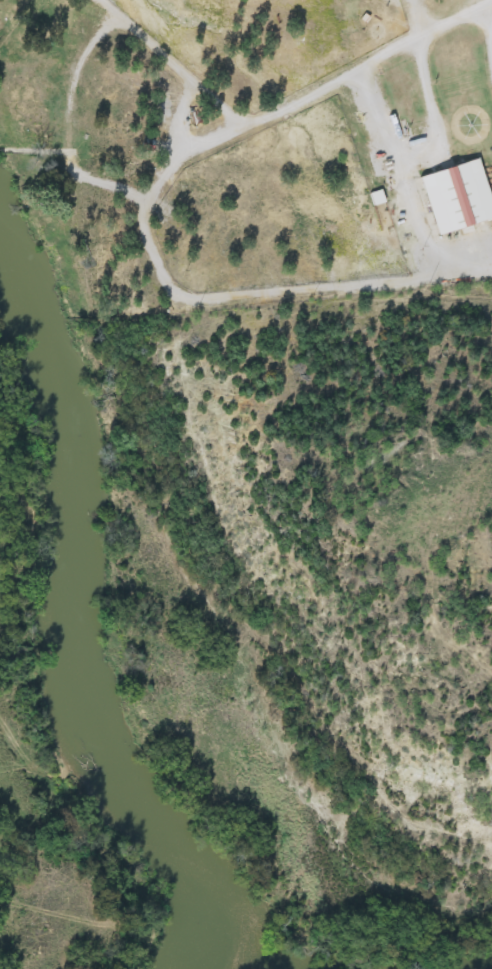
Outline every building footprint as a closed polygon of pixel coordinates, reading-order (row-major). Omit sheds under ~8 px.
[(480,160),(491,204),(491,220),(436,235),(420,176),(480,160)] [(374,206),(370,194),(380,191),(384,203),(374,206)]
